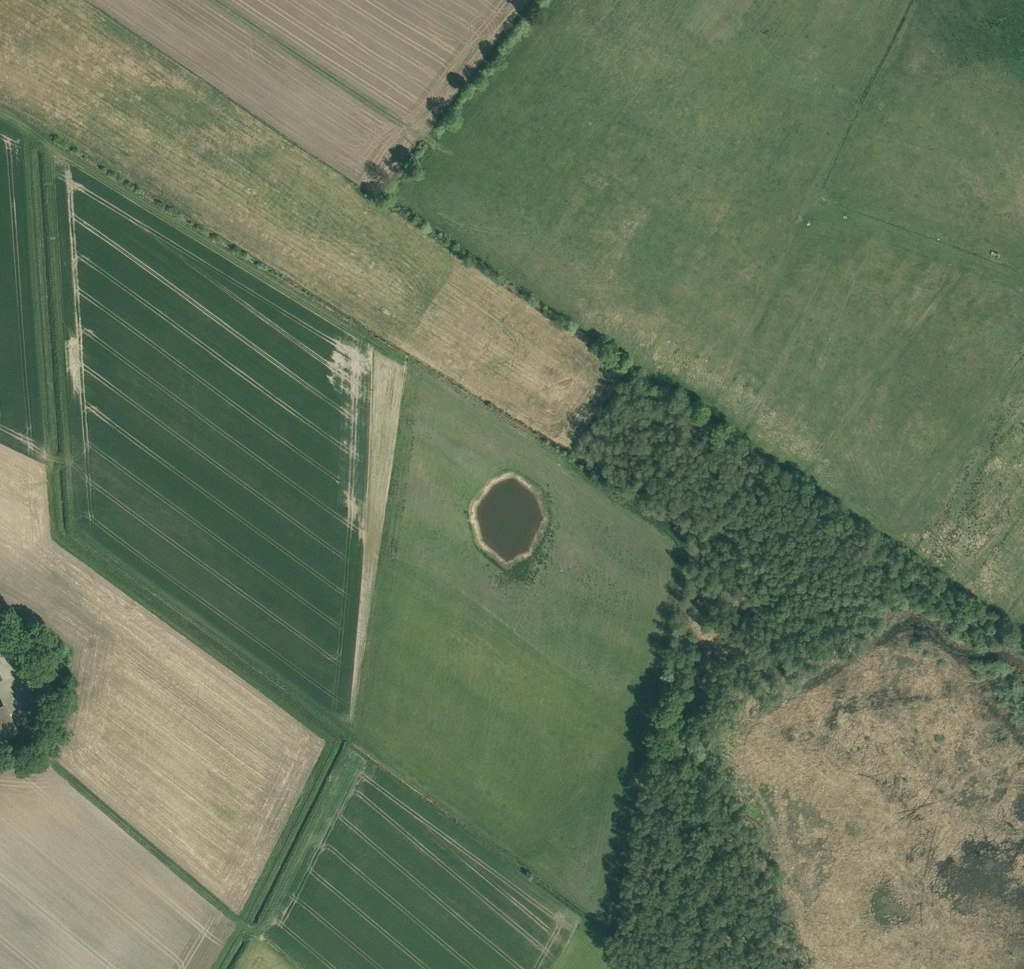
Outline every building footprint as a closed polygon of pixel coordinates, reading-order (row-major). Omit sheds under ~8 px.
[(0,700),(0,730),(19,721),(8,697),(0,700)]
